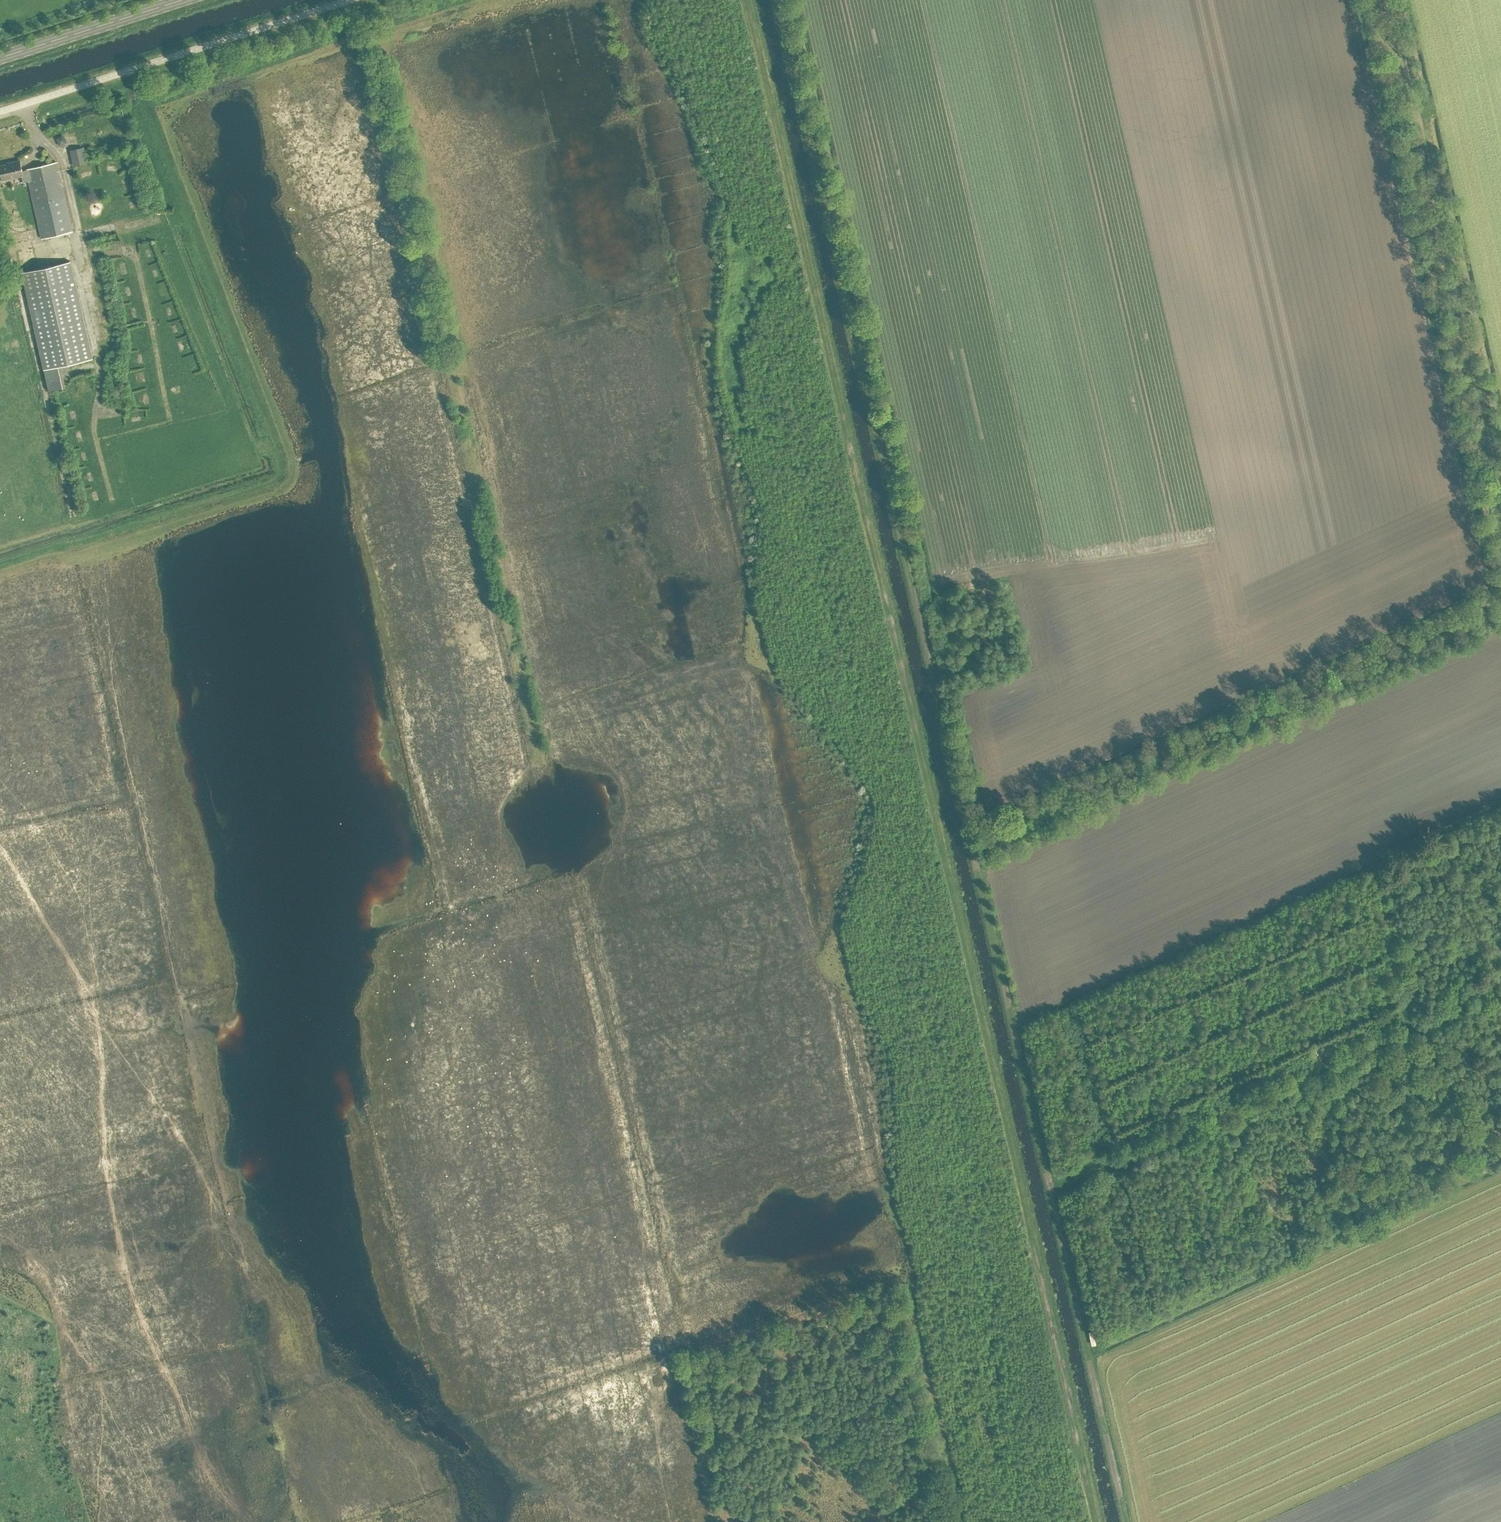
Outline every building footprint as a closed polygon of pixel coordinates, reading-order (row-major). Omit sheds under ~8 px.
[(61,143),(68,142),(67,135),(60,135),(61,143)] [(87,145),(73,147),(75,164),(90,162),(87,145)] [(110,169),(120,170),(121,160),(110,159),(110,169)] [(21,176),(23,176),(22,170),(19,160),(11,162),(11,163),(0,165),(0,169),(2,180),(21,176)] [(67,385),(62,364),(95,357),(76,260),(27,269),(50,389),(67,385)] [(129,308),(132,318),(141,316),(139,306),(129,308)] [(133,411),(135,421),(143,419),(141,410),(133,411)]
